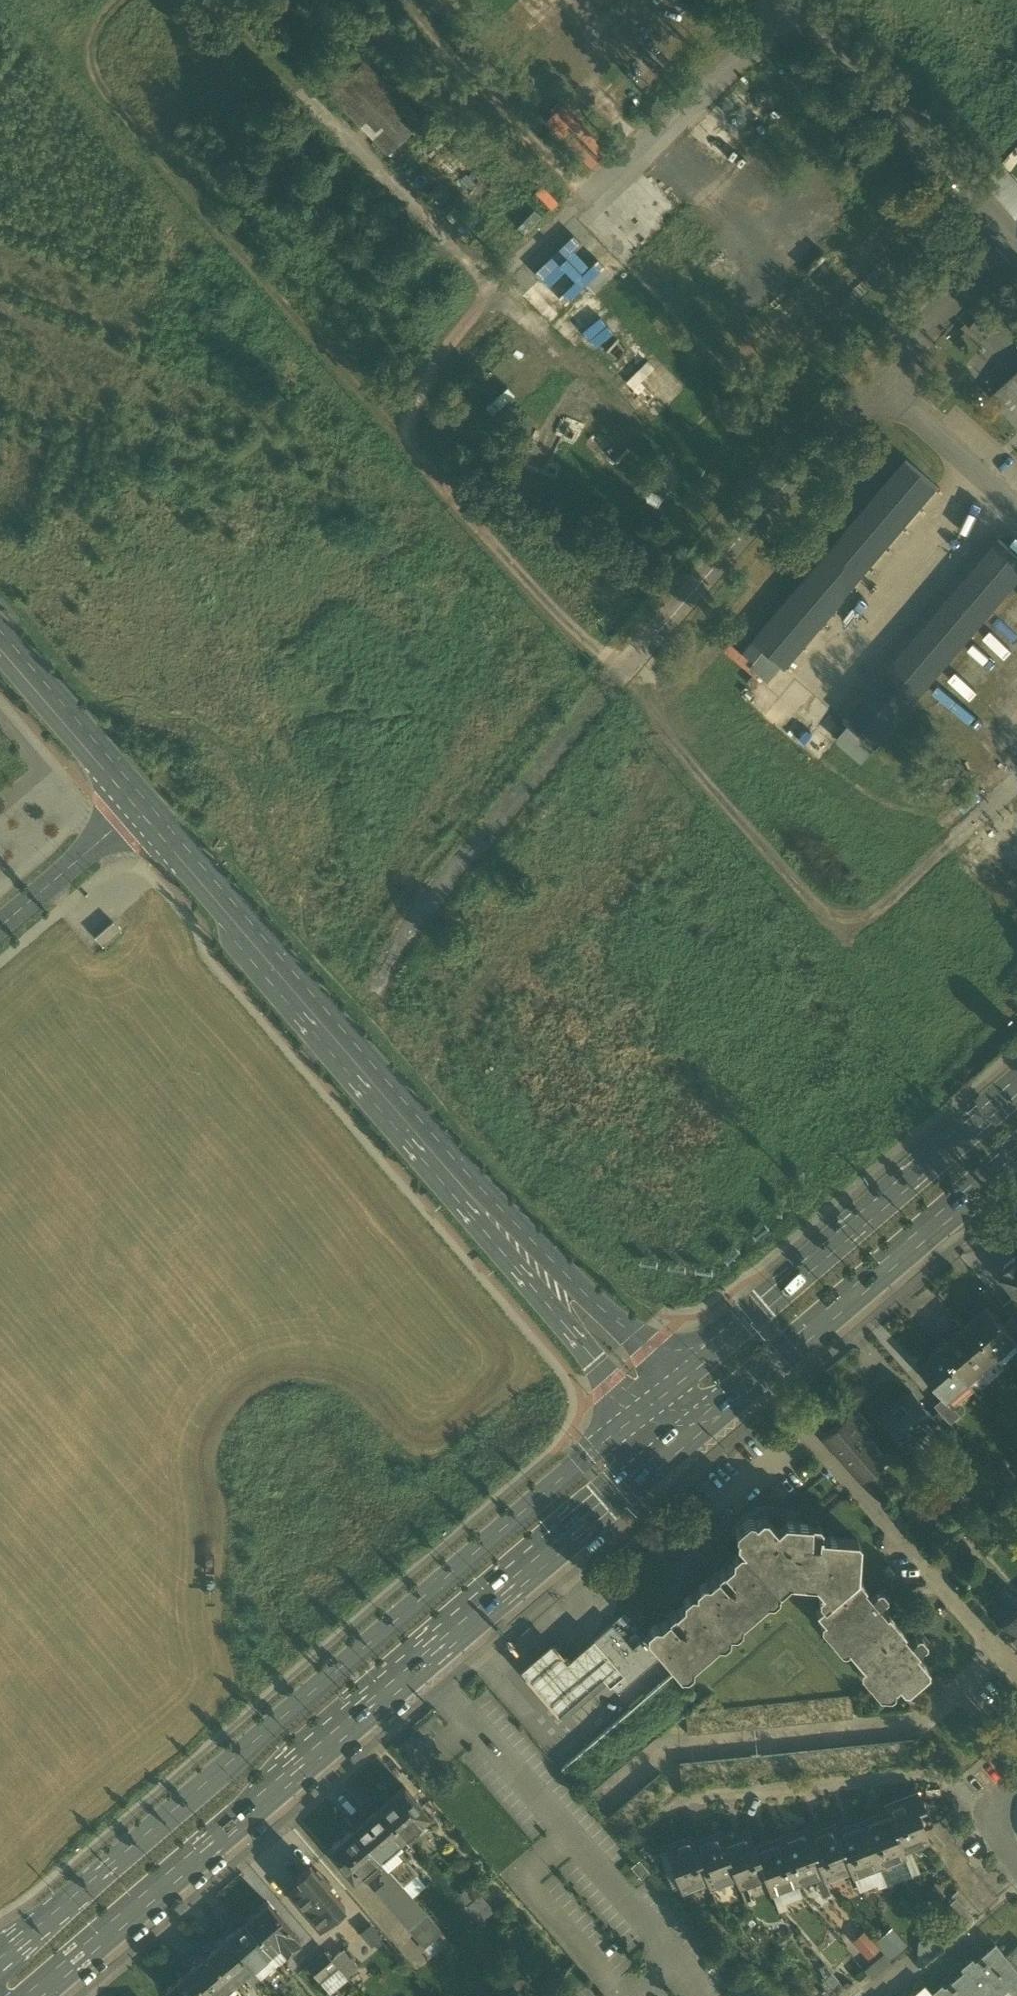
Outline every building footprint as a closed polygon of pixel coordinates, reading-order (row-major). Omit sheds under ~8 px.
[(337,52),(332,46),(307,70),(329,93),(362,60),(346,43),(337,52)] [(421,120),(362,60),(329,93),(328,93),(387,153),(421,120)] [(1016,209),(1016,180),(1000,162),(980,181),(1011,215),(1016,209)] [(685,389),(611,315),(583,343),(656,418),(685,389)] [(991,396),(1016,425),(1016,373),(991,396)] [(906,459),(751,641),(762,651),(783,669),(938,487),(906,459)] [(844,720),(876,747),(1016,582),(1016,554),(998,538),(844,720)] [(751,641),(742,653),(752,662),(762,651),(751,641)] [(119,929),(113,922),(96,937),(103,944),(119,929)] [(1016,1260),(1014,1257),(1004,1266),(1006,1269),(998,1275),(1014,1293),(1016,1297),(1016,1259),(1016,1260)] [(1014,1293),(1002,1303),(1012,1315),(1016,1321),(1016,1297),(1014,1293)] [(1002,1324),(987,1306),(967,1324),(995,1356),(1014,1339),(1015,1338),(1002,1324)] [(1012,1315),(1002,1324),(1015,1338),(1014,1339),(1016,1343),(1016,1321),(1012,1315)] [(967,1324),(938,1349),(965,1381),(995,1356),(967,1324)] [(965,1381),(938,1349),(916,1368),(942,1398),(943,1400),(944,1399),(965,1381)] [(911,1393),(880,1420),(900,1444),(916,1430),(920,1434),(935,1421),(911,1393)] [(958,1415),(944,1399),(943,1400),(942,1398),(934,1405),(950,1423),(958,1415)] [(880,1455),(847,1416),(825,1435),(858,1474),(880,1455)] [(818,1524),(784,1522),(776,1529),(765,1517),(761,1517),(737,1538),(737,1542),(745,1551),(773,1584),(785,1574),(793,1577),(793,1583),(805,1583),(805,1577),(816,1578),(816,1584),(830,1601),(857,1577),(860,1543),(856,1539),(821,1537),(821,1528),(818,1524)] [(745,1551),(696,1593),(730,1632),(779,1591),(773,1584),(745,1551)] [(830,1601),(816,1612),(856,1659),(897,1624),(888,1613),(882,1619),(875,1611),(887,1601),(887,1597),(882,1592),(879,1591),(867,1602),(859,1593),(866,1587),(857,1577),(830,1601)] [(696,1593),(647,1636),(680,1675),(730,1632),(696,1593)] [(1003,1624),(1014,1637),(1016,1641),(1016,1612),(1003,1624)] [(632,1647),(612,1623),(594,1638),(623,1672),(610,1684),(617,1692),(662,1654),(646,1636),(632,1647)] [(897,1624),(856,1659),(882,1690),(895,1691),(900,1687),(904,1692),(909,1692),(929,1675),(929,1670),(917,1656),(927,1648),(927,1644),(922,1638),(918,1637),(906,1648),(899,1639),(905,1634),(897,1624)] [(567,1662),(551,1644),(521,1670),(559,1714),(603,1677),(609,1684),(610,1684),(609,1682),(621,1672),(593,1639),(594,1638),(567,1662)] [(851,1696),(839,1697),(841,1719),(853,1718),(851,1696)] [(839,1697),(827,1698),(830,1720),(841,1719),(839,1697)] [(827,1698),(816,1699),(818,1722),(830,1720),(827,1698)] [(816,1699),(804,1701),(806,1723),(818,1722),(816,1699)] [(804,1701),(792,1702),(794,1724),(806,1723),(804,1701)] [(792,1702),(780,1703),(783,1725),(794,1724),(792,1702)] [(780,1703),(769,1704),(771,1726),(783,1725),(780,1703)] [(769,1704),(757,1705),(759,1728),(771,1726),(769,1704)] [(757,1705),(745,1706),(747,1729),(759,1728),(757,1705)] [(745,1706),(733,1708),(735,1730),(747,1729),(745,1706)] [(733,1708),(721,1709),(724,1731),(735,1730),(733,1708)] [(721,1709),(710,1710),(712,1732),(724,1731),(721,1709)] [(710,1710),(698,1711),(700,1734),(712,1732),(710,1710)] [(698,1711),(686,1712),(688,1735),(700,1734),(698,1711)] [(833,1750),(821,1751),(823,1774),(835,1772),(833,1750)] [(821,1751),(809,1753),(811,1775),(823,1774),(821,1751)] [(809,1753),(797,1754),(800,1776),(811,1775),(809,1753)] [(797,1754),(786,1755),(788,1777),(800,1776),(797,1754)] [(786,1755),(774,1756),(776,1778),(788,1777),(786,1755)] [(774,1756),(762,1757),(764,1780),(776,1778),(774,1756)] [(762,1757),(750,1759),(752,1781),(764,1780),(762,1757)] [(750,1759),(738,1760),(741,1782),(752,1781),(750,1759)] [(738,1760),(727,1761),(729,1783),(741,1782),(738,1760)] [(727,1761),(715,1762),(717,1784),(729,1783),(727,1761)] [(715,1762),(703,1763),(705,1786),(717,1784),(715,1762)] [(703,1763),(691,1765),(694,1787),(705,1786),(703,1763)] [(691,1765),(680,1766),(682,1788),(694,1787),(691,1765)] [(676,1792),(661,1775),(652,1783),(667,1800),(676,1792)] [(667,1800),(652,1783),(643,1791),(658,1808),(667,1800)] [(404,1786),(379,1808),(405,1838),(416,1829),(430,1816),(404,1786)] [(917,1790),(896,1798),(900,1810),(922,1801),(917,1790)] [(658,1808),(643,1791),(634,1799),(649,1815),(658,1808)] [(922,1801),(900,1810),(896,1798),(885,1802),(889,1812),(903,1849),(928,1840),(923,1827),(931,1824),(922,1801)] [(649,1815),(634,1799),(625,1806),(640,1823),(649,1815)] [(405,1838),(379,1808),(354,1829),(380,1859),(405,1838)] [(889,1812),(872,1819),(871,1817),(862,1820),(863,1822),(879,1865),(905,1855),(903,1849),(889,1812)] [(931,1824),(923,1827),(928,1840),(930,1846),(949,1829),(941,1820),(931,1824)] [(879,1865),(863,1822),(846,1829),(845,1826),(836,1830),(851,1868),(853,1875),(879,1865)] [(835,1825),(818,1832),(817,1829),(808,1833),(823,1873),(825,1878),(851,1868),(836,1830),(835,1825)] [(380,1859),(354,1829),(328,1851),(354,1881),(362,1875),(380,1859)] [(420,1834),(416,1829),(405,1838),(409,1843),(420,1834)] [(949,1829),(930,1846),(932,1851),(936,1856),(955,1840),(956,1839),(949,1829)] [(807,1830),(791,1836),(790,1834),(780,1837),(797,1883),(823,1873),(808,1833),(807,1830)] [(749,1832),(737,1836),(738,1838),(724,1843),(736,1876),(740,1886),(766,1876),(755,1849),(749,1832)] [(720,1834),(703,1840),(702,1838),(694,1841),(708,1881),(710,1886),(736,1876),(724,1843),(720,1834)] [(692,1836),(680,1840),(681,1842),(665,1848),(682,1891),(708,1881),(694,1841),(692,1836)] [(780,1837),(769,1842),(770,1843),(755,1849),(766,1876),(772,1892),(797,1883),(780,1837)] [(405,1838),(380,1859),(384,1864),(402,1885),(418,1872),(400,1850),(409,1843),(405,1838)] [(955,1840),(936,1856),(944,1865),(963,1849),(955,1840)] [(963,1849),(944,1865),(951,1874),(952,1874),(968,1861),(970,1858),(963,1849)] [(380,1859),(362,1875),(367,1880),(379,1869),(384,1864),(380,1859)] [(968,1861),(952,1874),(951,1874),(949,1876),(957,1885),(976,1870),(968,1861)] [(402,1885),(384,1864),(379,1869),(383,1874),(381,1876),(387,1882),(377,1890),(410,1928),(412,1926),(427,1913),(402,1885)] [(345,1907),(310,1867),(298,1877),(303,1882),(290,1892),(316,1923),(328,1912),(332,1918),(345,1907)] [(976,1870),(957,1885),(965,1894),(983,1879),(976,1870)] [(983,1879),(965,1894),(973,1904),(991,1888),(983,1879)] [(991,1888),(973,1904),(980,1913),(999,1897),(991,1888)] [(472,1901),(463,1891),(456,1897),(465,1907),(472,1901)] [(472,1901),(465,1907),(478,1923),(492,1912),(479,1896),(472,1901)] [(301,1941),(269,1902),(245,1922),(271,1952),(280,1945),(287,1953),(301,1941)] [(958,1903),(949,1912),(960,1924),(970,1916),(958,1903)] [(427,1913),(412,1926),(425,1940),(439,1928),(427,1913)] [(271,1952),(245,1922),(226,1939),(252,1969),(271,1952)] [(893,1925),(874,1934),(883,1953),(902,1945),(893,1925)] [(425,1940),(420,1944),(430,1955),(449,1939),(439,1928),(425,1940)] [(860,1928),(849,1939),(865,1956),(877,1945),(860,1928)] [(252,1969),(226,1939),(206,1955),(232,1986),(252,1969)] [(975,1962),(972,1958),(961,1967),(965,1971),(986,1995),(997,1995),(1008,1987),(1015,1995),(1016,1994),(1016,1970),(1013,1965),(1005,1957),(995,1944),(975,1962)] [(1005,1957),(1013,1965),(1016,1962),(1016,1946),(1005,1957)] [(359,1967),(342,1948),(331,1957),(338,1965),(347,1976),(359,1967)] [(324,1949),(306,1964),(320,1980),(338,1965),(331,1957),(324,1949)] [(880,1951),(862,1967),(868,1973),(885,1957),(880,1951)] [(271,1952),(252,1969),(260,1979),(280,1962),(271,1952)] [(206,1955),(186,1972),(207,1995),(219,1995),(232,1986),(206,1955)] [(944,1988),(941,1985),(931,1993),(933,1995),(986,1995),(965,1971),(944,1988)] [(186,1972),(164,1990),(169,1995),(207,1995),(186,1972)] [(911,1995),(933,1995),(931,1993),(924,1985),(911,1995)]
